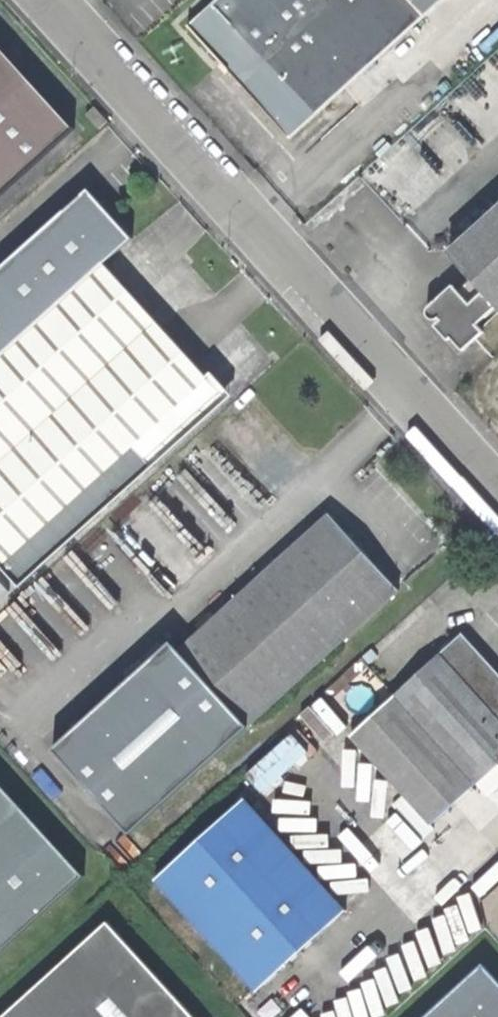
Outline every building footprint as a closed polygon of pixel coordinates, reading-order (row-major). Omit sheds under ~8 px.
[(188,23),(241,81),(291,137),(422,18),(427,11),(440,0),(214,0),(188,23)] [(74,133),(0,52),(0,198),(74,133)] [(151,466),(223,401),(207,383),(208,381),(132,298),(104,267),(132,241),(89,193),(0,273),(0,567),(21,590),(154,470),(151,466)] [(450,250),(475,277),(473,279),(471,278),(458,290),(453,285),(429,308),(429,314),(435,318),(438,318),(441,316),(442,318),(440,320),(450,332),(465,349),(485,330),(480,324),(497,306),(497,207),(450,250)] [(249,726),(399,591),(330,515),(180,650),(249,726)] [(12,591),(0,575),(0,600),(12,591)] [(461,638),(396,698),(476,787),(497,767),(497,678),(461,638)] [(180,650),(172,642),(53,750),(130,835),(249,726),(180,650)] [(430,829),(476,787),(396,698),(350,739),(430,829)] [(253,769),(267,788),(313,753),(299,734),(253,769)] [(0,783),(0,953),(84,876),(0,783)] [(156,879),(258,991),(347,910),(245,798),(156,879)] [(108,922),(3,1016),(194,1016),(108,922)] [(424,1016),(497,1016),(497,979),(483,963),(424,1016)]
